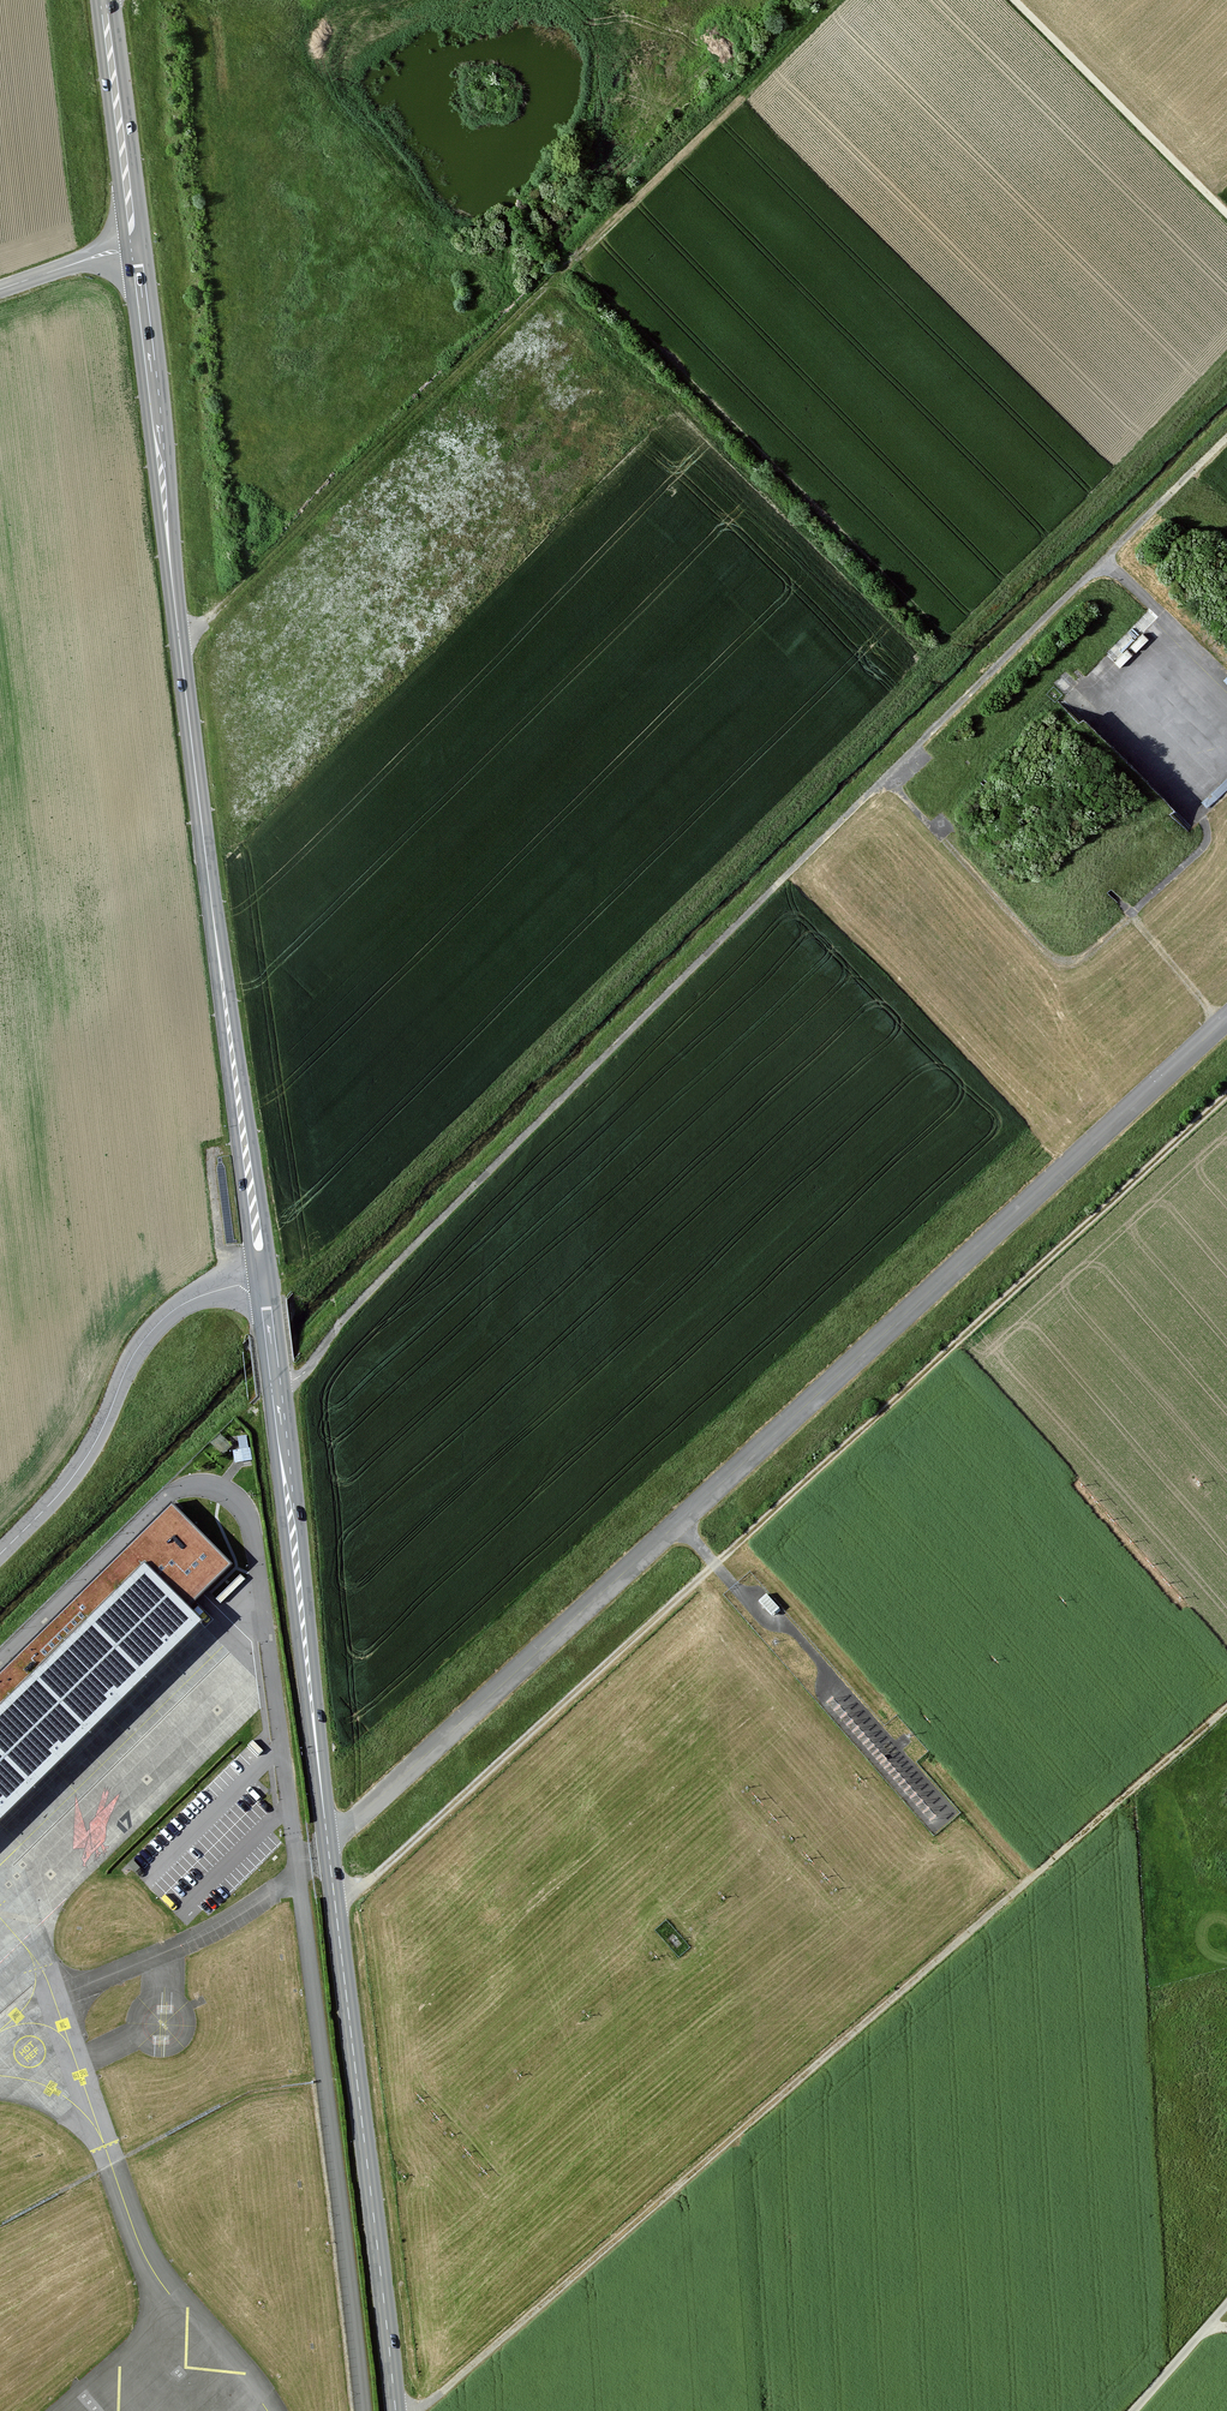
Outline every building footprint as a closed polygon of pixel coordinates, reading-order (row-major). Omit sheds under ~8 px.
[(171,1506),(0,1675),(0,1827),(203,1626),(189,1611),(232,1567),(171,1506)] [(768,1591),(760,1598),(773,1614),(782,1607),(768,1591)]
